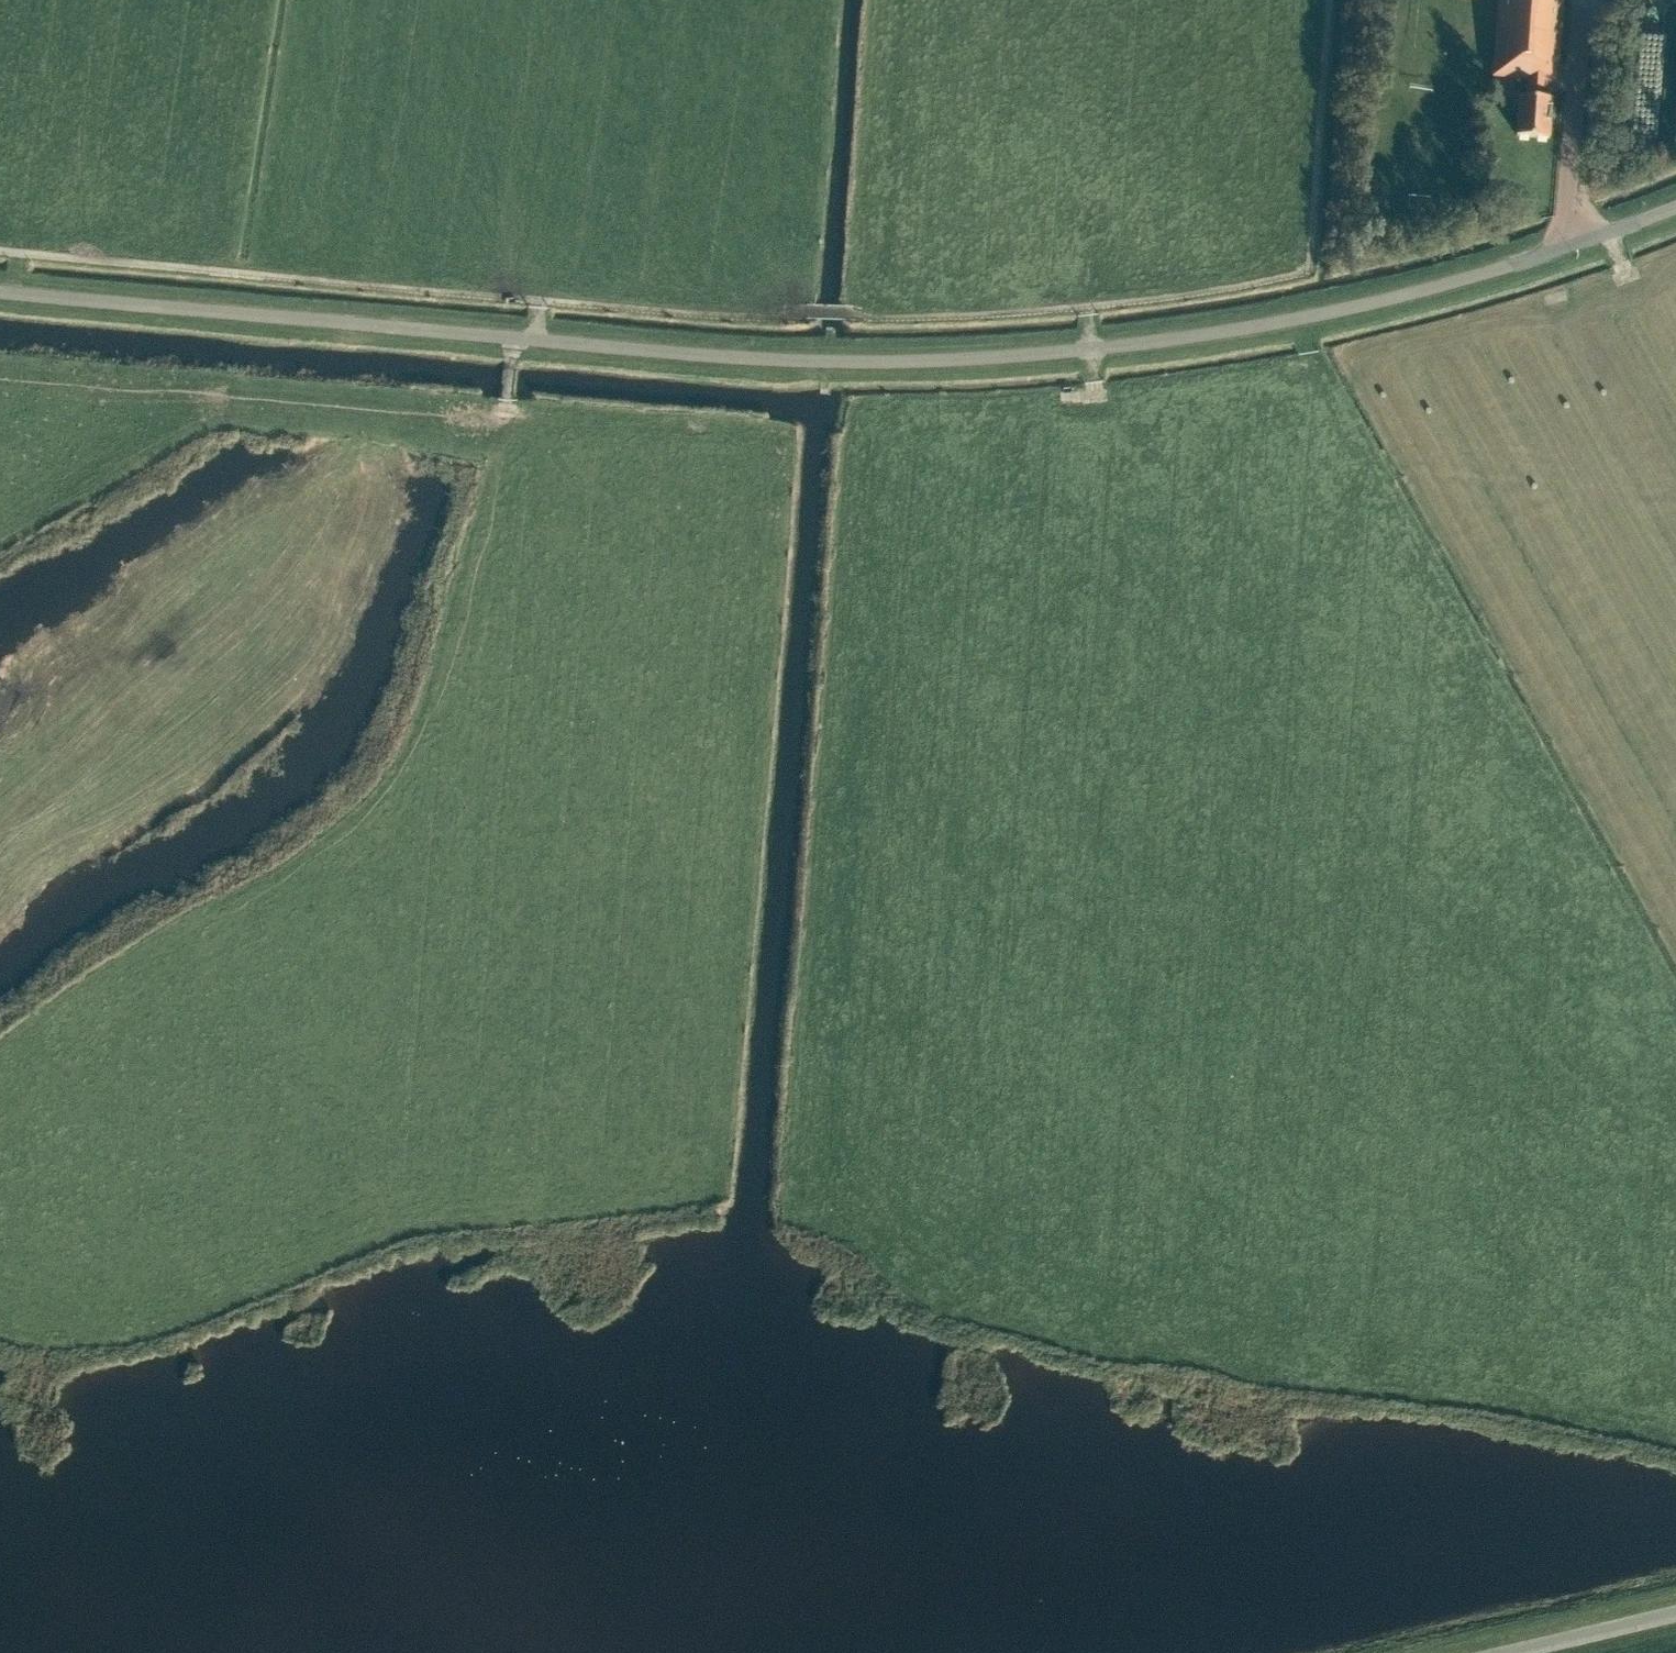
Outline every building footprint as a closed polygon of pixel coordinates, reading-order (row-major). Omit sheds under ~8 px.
[(1520,97),(1517,136),(1549,139),(1552,99),(1546,99),(1547,81),(1555,82),(1556,65),(1558,65),(1563,0),(1499,0),(1493,77),(1521,79),(1520,97)]
